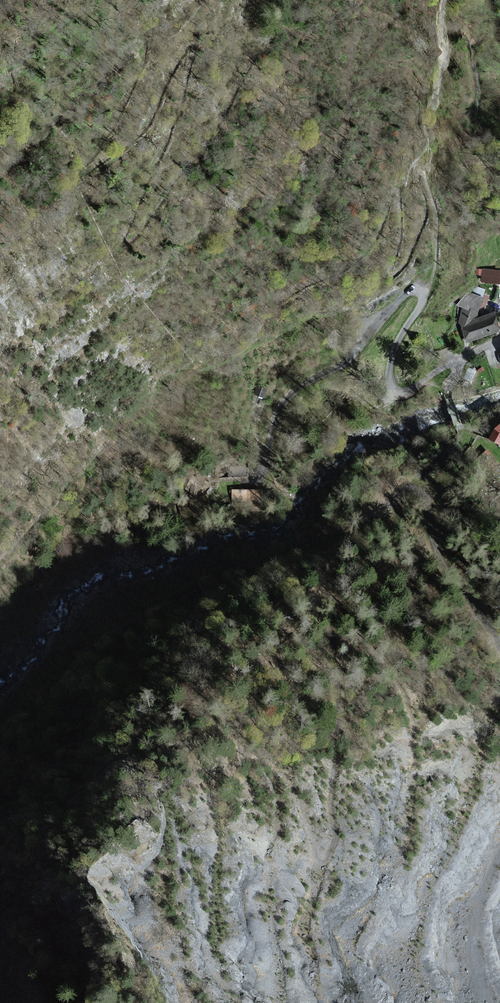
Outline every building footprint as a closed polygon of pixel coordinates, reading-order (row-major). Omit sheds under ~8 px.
[(482,270),(481,283),(499,285),(499,289),(499,272),(482,270)] [(468,293),(455,304),(463,307),(477,312),(482,298),(468,293)] [(463,307),(458,322),(465,343),(497,332),(491,314),(474,319),(477,312),(463,307)] [(267,389),(258,386),(255,395),(264,397),(267,389)] [(496,428),(490,439),(499,444),(499,446),(499,447),(499,425),(496,428)] [(203,482),(206,478),(196,472),(193,476),(185,488),(198,497),(206,484),(203,482)] [(261,489),(233,490),(234,511),(262,510),(261,489)]
